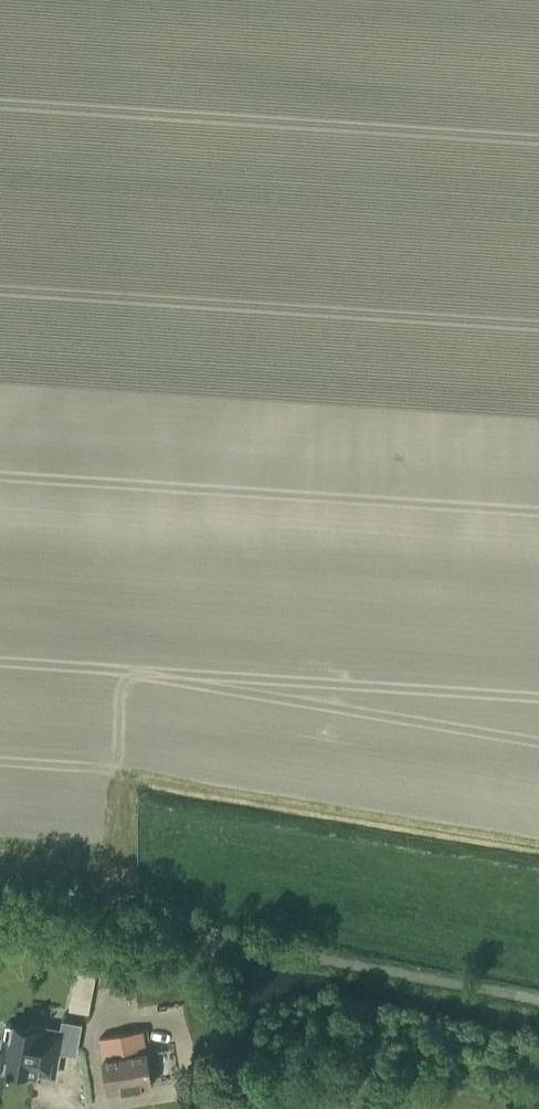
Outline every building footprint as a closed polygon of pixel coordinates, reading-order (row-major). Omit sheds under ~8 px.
[(72,994),(69,1007),(89,1011),(92,997),(72,994)] [(4,1050),(0,1070),(6,1071),(6,1072),(10,1073),(10,1072),(24,1075),(25,1071),(36,1073),(54,1076),(55,1072),(59,1051),(76,1054),(81,1024),(63,1021),(61,1030),(31,1025),(30,1027),(6,1022),(1,1049),(4,1050)] [(142,1030),(100,1038),(103,1058),(108,1091),(150,1084),(153,1084),(142,1030)]
